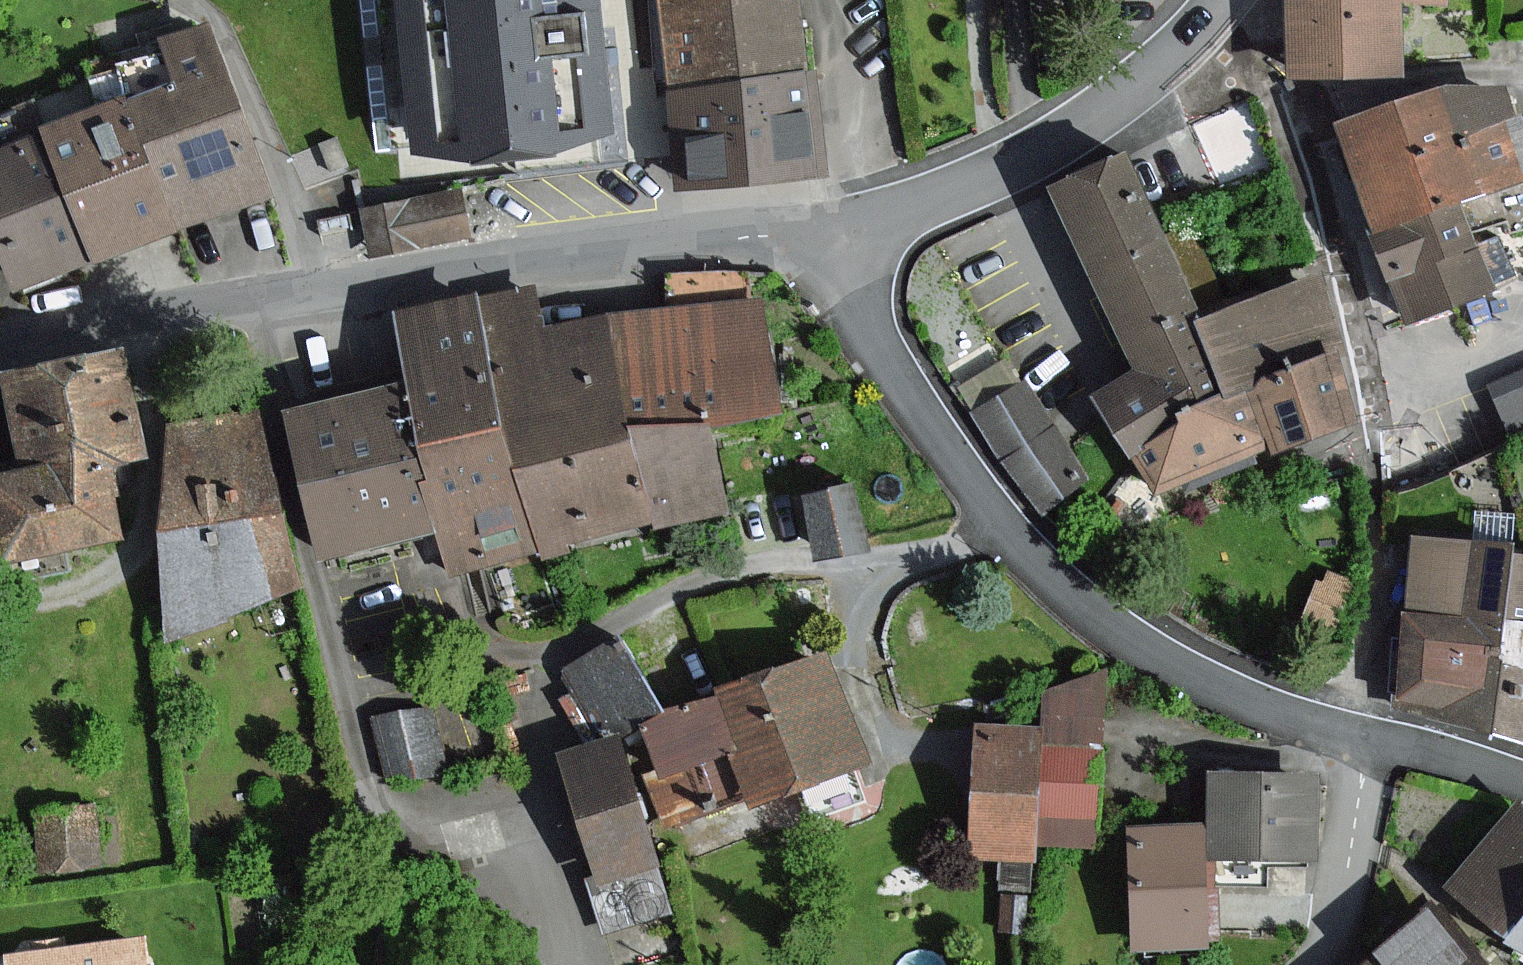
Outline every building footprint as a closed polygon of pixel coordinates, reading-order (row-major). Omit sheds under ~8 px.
[(419,149),(610,128),(599,32),(596,0),(403,0),(419,149)] [(667,92),(807,68),(801,24),(799,0),(656,0),(667,92)] [(1447,0),(1286,0),(1286,21),(1284,75),(1394,79),(1396,4),(1447,6),(1447,0)] [(120,103),(134,144),(164,229),(228,207),(264,194),(205,26),(175,37),(166,40),(169,49),(109,70),(120,103)] [(704,187),(788,177),(819,174),(807,68),(667,92),(678,190),(704,187)] [(37,133),(23,100),(0,109),(0,257),(10,282),(92,259),(37,133)] [(1346,149),(1380,239),(1453,212),(1469,252),(1486,246),(1522,232),(1522,184),(1512,188),(1479,100),(1346,149)] [(37,133),(92,259),(164,229),(134,144),(120,103),(95,110),(37,133)] [(1123,159),(1053,189),(1134,378),(1098,393),(1126,459),(1180,436),(1173,421),(1225,399),(1196,329),(1123,159)] [(455,195),(364,213),(372,254),(463,237),(455,195)] [(1453,212),(1380,239),(1369,243),(1400,326),(1501,287),(1486,246),(1469,252),(1453,212)] [(1192,224),(1170,234),(1192,279),(1214,269),(1192,224)] [(1305,283),(1196,329),(1225,399),(1243,391),(1335,352),(1305,283)] [(475,300),(504,427),(514,470),(631,443),(628,428),(710,415),(774,405),(758,305),(620,317),(610,318),(536,335),(525,288),(475,300)] [(387,320),(402,385),(436,531),(447,576),(462,572),(535,555),(514,470),(504,427),(475,300),(387,320)] [(1359,409),(1335,352),(1243,391),(1268,448),(1359,409)] [(6,377),(27,475),(0,480),(0,535),(6,562),(120,538),(103,458),(139,451),(118,353),(89,359),(6,377)] [(1522,417),(1522,361),(1487,372),(1503,423),(1522,417)] [(304,488),(321,558),(436,531),(402,385),(286,412),(304,488)] [(1089,478),(1026,385),(978,417),(1041,509),(1089,478)] [(1268,448),(1243,391),(1225,399),(1173,421),(1180,436),(1126,459),(1144,501),(1268,448)] [(290,592),(248,409),(162,430),(163,648),(290,592)] [(631,443),(514,470),(535,555),(645,530),(726,513),(721,485),(710,415),(628,428),(631,443)] [(861,548),(848,489),(803,499),(816,557),(861,548)] [(1400,614),(1497,623),(1505,554),(1506,546),(1406,537),(1400,614)] [(1522,742),(1522,556),(1505,554),(1497,623),(1491,733),(1522,742)] [(1393,705),(1491,733),(1497,623),(1400,614),(1393,705)] [(855,761),(818,662),(640,725),(661,782),(648,787),(664,831),(741,803),(855,761)] [(1097,676),(1038,699),(1035,734),(968,733),(963,861),(1032,864),(1033,852),(1085,852),(1097,676)] [(440,768),(428,710),(378,721),(390,779),(440,768)] [(638,861),(605,747),(561,760),(594,874),(638,861)] [(1314,780),(1209,778),(1208,831),(1208,858),(1313,860),(1314,780)] [(95,863),(89,807),(36,813),(42,869),(95,863)] [(1509,941),(1522,949),(1522,816),(1509,808),(1443,892),(1509,941)] [(1130,943),(1206,945),(1208,858),(1208,831),(1132,829),(1130,943)] [(1443,915),(1421,932),(1377,964),(1481,964),(1443,915)] [(146,940),(7,957),(8,964),(149,964),(146,940)]
